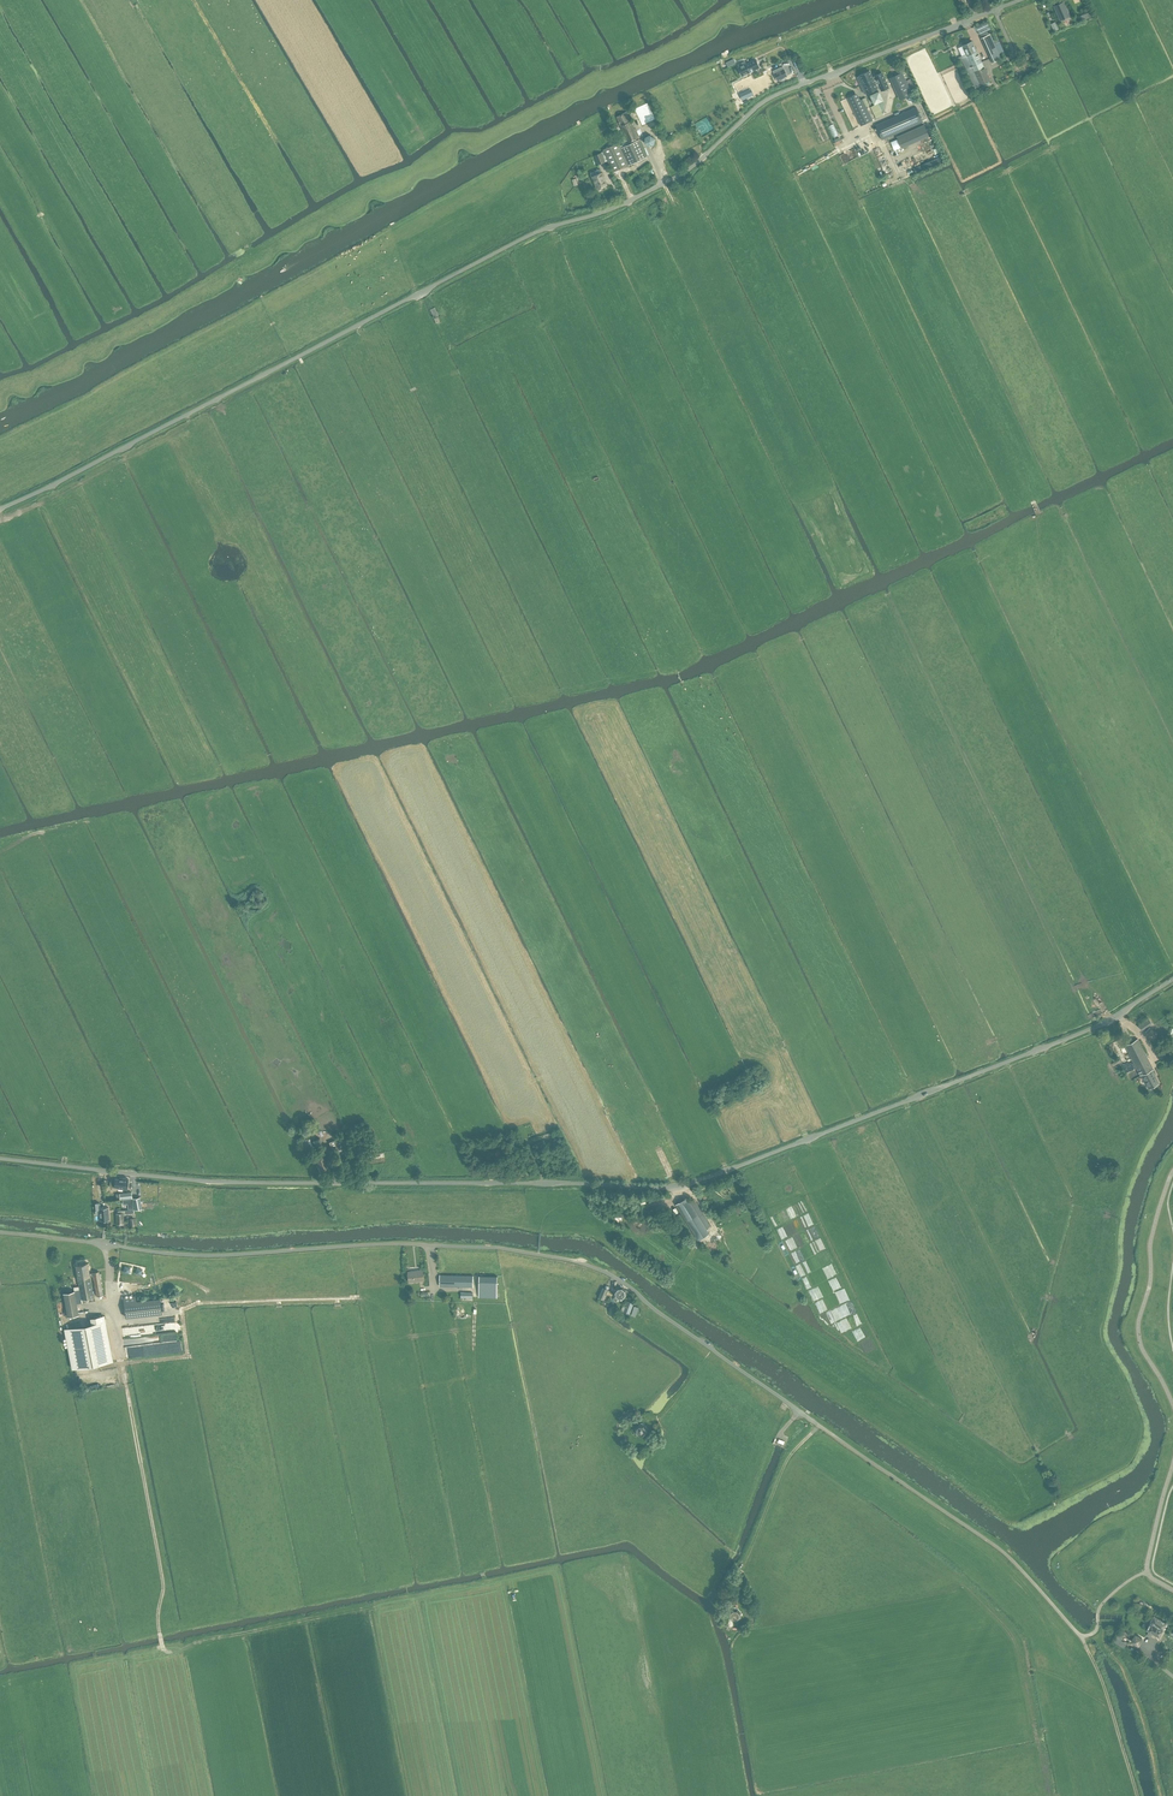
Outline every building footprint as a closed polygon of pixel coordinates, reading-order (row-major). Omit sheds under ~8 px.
[(1063,2),(1054,5),(1059,15),(1060,19),(1066,17),(1065,16),(1068,14),(1063,2)] [(1082,21),(1092,17),(1090,12),(1080,16),(1082,21)] [(1054,32),(1059,30),(1056,22),(1050,25),(1054,32)] [(990,34),(981,38),(993,62),(1001,58),(999,53),(1003,52),(1004,51),(999,41),(998,42),(994,43),(990,34)] [(972,66),(982,61),(972,40),(962,45),(966,53),(961,56),(966,68),(969,74),(975,71),(972,66)] [(745,61),(738,64),(739,67),(738,67),(742,76),(750,72),(749,72),(759,67),(756,60),(746,64),(745,61)] [(975,71),(969,74),(975,87),(990,80),(982,61),(972,66),(975,71)] [(783,66),(773,71),(777,80),(787,76),(783,66)] [(881,91),(889,88),(882,73),(875,76),(872,77),(869,71),(860,76),(857,77),(864,94),(867,93),(877,89),(877,88),(880,87),(881,91)] [(901,99),(912,94),(902,72),(891,77),(901,99)] [(743,93),(739,94),(742,100),(754,95),(752,91),(744,95),(743,93)] [(876,91),(870,94),(874,103),(880,100),(876,91)] [(858,100),(855,93),(847,97),(861,125),(872,119),(862,98),(858,100)] [(633,107),(631,107),(639,124),(652,118),(644,101),(633,107)] [(877,119),(883,116),(878,104),(871,107),(877,119)] [(882,139),(923,121),(916,107),(876,125),(882,139)] [(626,111),(616,116),(625,134),(620,137),(624,147),(621,148),(628,165),(634,162),(646,156),(639,140),(637,141),(636,139),(638,138),(638,137),(626,111)] [(929,135),(924,124),(896,136),(902,148),(929,135)] [(645,137),(644,143),(649,146),(654,144),(655,138),(650,135),(645,137)] [(598,165),(605,162),(605,161),(601,153),(595,155),(598,165)] [(600,169),(590,172),(592,176),(597,189),(606,185),(601,172),(600,169)] [(1148,1018),(1138,1025),(1141,1030),(1152,1023),(1148,1018)] [(1157,1033),(1151,1028),(1145,1034),(1148,1040),(1155,1039),(1157,1033)] [(1138,1039),(1125,1045),(1140,1076),(1142,1075),(1149,1088),(1150,1088),(1151,1088),(1154,1087),(1155,1085),(1159,1083),(1152,1070),(1153,1069),(1138,1039)] [(338,1159),(351,1154),(343,1133),(334,1136),(336,1141),(335,1142),(334,1140),(329,1142),(333,1152),(335,1151),(338,1159)] [(306,1154),(311,1152),(306,1139),(301,1141),(306,1154)] [(320,1171),(329,1168),(325,1155),(315,1159),(320,1171)] [(110,1180),(109,1187),(113,1188),(113,1187),(118,1187),(118,1188),(127,1189),(128,1179),(122,1178),(122,1179),(115,1179),(114,1181),(110,1180)] [(690,1200),(687,1196),(676,1203),(698,1238),(709,1231),(707,1227),(711,1225),(694,1198),(690,1200)] [(141,1197),(133,1198),(135,1210),(143,1208),(141,1197)] [(96,1211),(95,1211),(95,1215),(99,1214),(100,1220),(109,1219),(108,1207),(100,1208),(100,1203),(95,1203),(96,1211)] [(118,1214),(116,1214),(116,1224),(117,1224),(117,1227),(124,1226),(123,1214),(134,1213),(133,1209),(118,1211),(118,1214)] [(631,1217),(629,1223),(640,1227),(643,1222),(631,1217)] [(74,1290),(63,1292),(67,1316),(78,1314),(76,1304),(82,1302),(81,1299),(93,1297),(90,1276),(89,1273),(87,1263),(75,1265),(80,1289),(74,1290)] [(409,1281),(424,1279),(423,1269),(408,1271),(409,1281)] [(92,1272),(89,1273),(90,1276),(93,1276),(97,1296),(103,1295),(99,1271),(92,1272)] [(440,1275),(439,1285),(473,1286),(473,1275),(440,1275)] [(497,1297),(497,1276),(479,1275),(478,1296),(497,1297)] [(626,1294),(626,1291),(626,1290),(625,1290),(623,1288),(623,1287),(620,1285),(620,1286),(620,1287),(619,1287),(618,1287),(617,1288),(615,1291),(614,1291),(614,1292),(615,1296),(614,1296),(615,1297),(615,1296),(613,1299),(616,1301),(618,1299),(619,1299),(623,1299),(624,1298),(623,1298),(626,1295),(626,1296),(627,1295),(626,1294)] [(601,1305),(608,1290),(604,1288),(603,1288),(596,1303),(601,1305)] [(123,1297),(125,1317),(161,1313),(160,1299),(136,1301),(135,1296),(123,1297)] [(91,1324),(65,1329),(73,1368),(112,1361),(103,1316),(90,1318),(91,1324)] [(647,1433),(647,1428),(643,1424),(642,1423),(640,1424),(635,1428),(635,1432),(638,1436),(643,1436),(647,1433)] [(737,1580),(742,1572),(738,1570),(733,1578),(737,1580)] [(741,1617),(741,1612),(737,1608),(736,1608),(736,1606),(734,1606),(734,1608),(732,1608),(729,1612),(729,1617),(732,1620),(737,1621),(741,1617)] [(1163,1629),(1164,1626),(1164,1627),(1165,1626),(1164,1626),(1166,1623),(1165,1622),(1162,1620),(1153,1615),(1153,1616),(1150,1622),(1146,1629),(1154,1634),(1155,1634),(1158,1635),(1158,1636),(1159,1636),(1159,1635),(1162,1630),(1163,1629)] [(1131,1641),(1138,1645),(1142,1638),(1134,1633),(1132,1637),(1133,1638),(1131,1641)]
